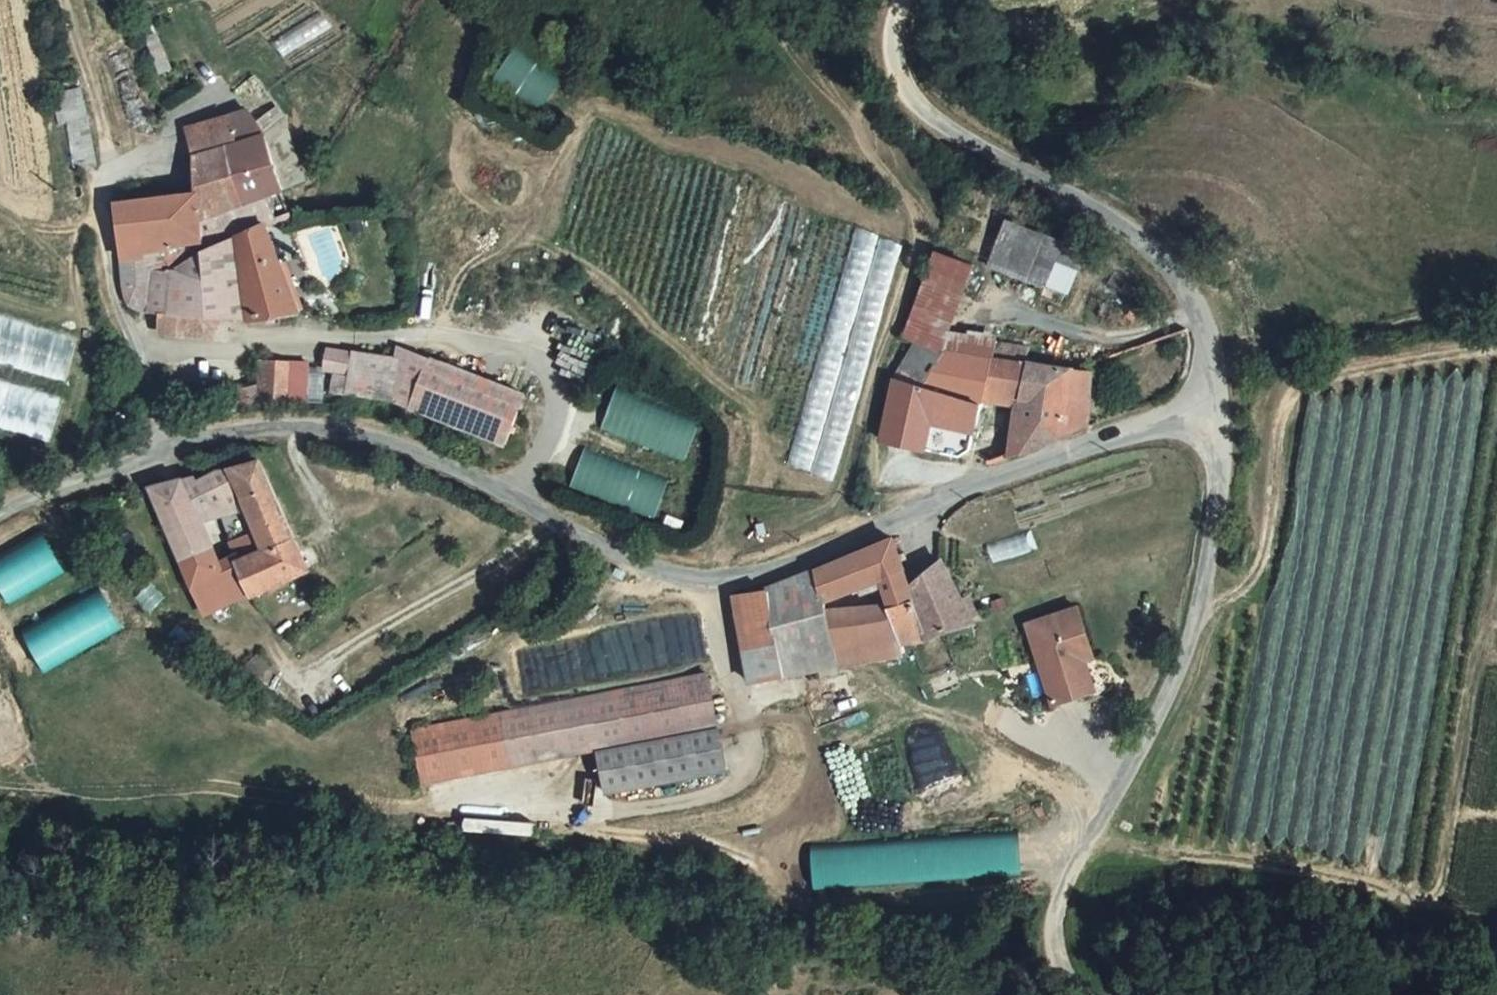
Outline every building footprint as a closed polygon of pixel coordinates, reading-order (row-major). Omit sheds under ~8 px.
[(547,107),(563,70),(511,47),(494,84),(547,107)] [(252,107),(269,129),(288,114),(259,76),(239,91),(252,107)] [(55,90),(61,123),(67,122),(93,117),(87,84),(55,90)] [(239,138),(269,129),(252,107),(230,113),(239,138)] [(188,127),(196,162),(224,154),(240,204),(263,197),(282,191),(290,188),(282,160),(269,129),(239,138),(230,113),(188,127)] [(103,166),(93,117),(67,122),(76,171),(103,166)] [(240,204),(224,154),(196,162),(203,191),(210,214),(240,204)] [(840,479),(900,233),(758,198),(762,182),(739,176),(697,345),(717,350),(711,373),(762,386),(783,301),(828,312),(790,466),(840,479)] [(121,255),(160,252),(210,238),(210,214),(203,191),(118,203),(121,255)] [(290,212),(282,191),(263,197),(272,219),(290,212)] [(992,260),(1074,291),(1091,246),(1009,215),(992,260)] [(163,312),(214,316),(254,318),(306,310),(272,219),(171,265),(160,252),(121,255),(123,284),(131,305),(144,310),(163,312)] [(161,330),(211,336),(214,316),(163,312),(161,330)] [(24,340),(18,368),(70,379),(79,338),(51,332),(48,346),(24,340)] [(976,413),(979,399),(987,367),(959,361),(930,352),(903,340),(896,378),(890,379),(879,442),(965,458),(976,413)] [(398,347),(396,358),(390,399),(413,403),(430,359),(398,347)] [(352,352),(327,348),(324,369),(349,372),(352,352)] [(1016,353),(991,350),(987,367),(1013,372),(1016,353)] [(354,351),(348,392),(390,399),(396,358),(354,351)] [(308,401),(310,360),(266,359),(265,399),(308,401)] [(524,396),(430,359),(413,403),(507,439),(524,396)] [(1013,372),(987,367),(979,399),(1018,403),(1023,373),(1013,372)] [(349,375),(336,373),(333,390),(346,392),(349,375)] [(1067,378),(1023,373),(1018,403),(1010,454),(1080,431),(1085,379),(1067,378)] [(688,461),(705,418),(620,385),(603,428),(688,461)] [(23,392),(13,426),(52,438),(65,397),(34,387),(32,394),(23,392)] [(965,458),(978,460),(990,415),(976,413),(965,458)] [(659,517),(673,476),(587,445),(573,486),(659,517)] [(255,553),(235,562),(245,587),(249,594),(305,569),(258,464),(217,470),(201,481),(197,474),(180,480),(194,517),(223,505),(228,516),(239,512),(249,536),(255,553)] [(212,575),(217,573),(216,570),(199,528),(194,517),(180,480),(155,490),(191,584),(212,575)] [(221,519),(228,516),(223,505),(194,517),(199,528),(221,519)] [(228,516),(221,519),(229,544),(249,536),(239,512),(228,516)] [(0,550),(0,585),(10,602),(66,569),(40,526),(0,550)] [(1026,534),(989,545),(994,560),(1031,549),(1026,534)] [(255,553),(249,536),(229,544),(220,547),(227,565),(235,562),(255,553)] [(773,589),(789,660),(849,652),(841,617),(838,602),(908,570),(892,537),(880,542),(779,586),(773,589)] [(222,597),(245,587),(235,562),(227,565),(216,570),(217,573),(212,575),(222,597)] [(914,581),(920,596),(900,610),(918,641),(971,624),(937,565),(914,581)] [(222,597),(212,575),(191,584),(199,606),(222,597)] [(100,582),(22,627),(47,670),(125,625),(100,582)] [(748,596),(766,679),(792,676),(789,660),(773,589),(766,591),(748,596)] [(1081,606),(1028,623),(1056,707),(1092,695),(1081,662),(1088,660),(1098,657),(1081,606)] [(841,617),(849,652),(900,648),(918,641),(900,610),(841,617)] [(522,690),(707,657),(700,614),(514,647),(522,690)] [(900,648),(849,652),(789,660),(792,676),(902,659),(900,648)] [(1088,660),(1081,662),(1092,695),(1099,693),(1088,660)] [(711,675),(410,728),(421,782),(598,750),(604,790),(729,767),(711,675)] [(0,678),(0,760),(26,753),(6,677),(0,678)] [(918,750),(930,800),(966,791),(954,741),(918,750)] [(811,842),(813,888),(1025,878),(1023,832),(811,842)]
